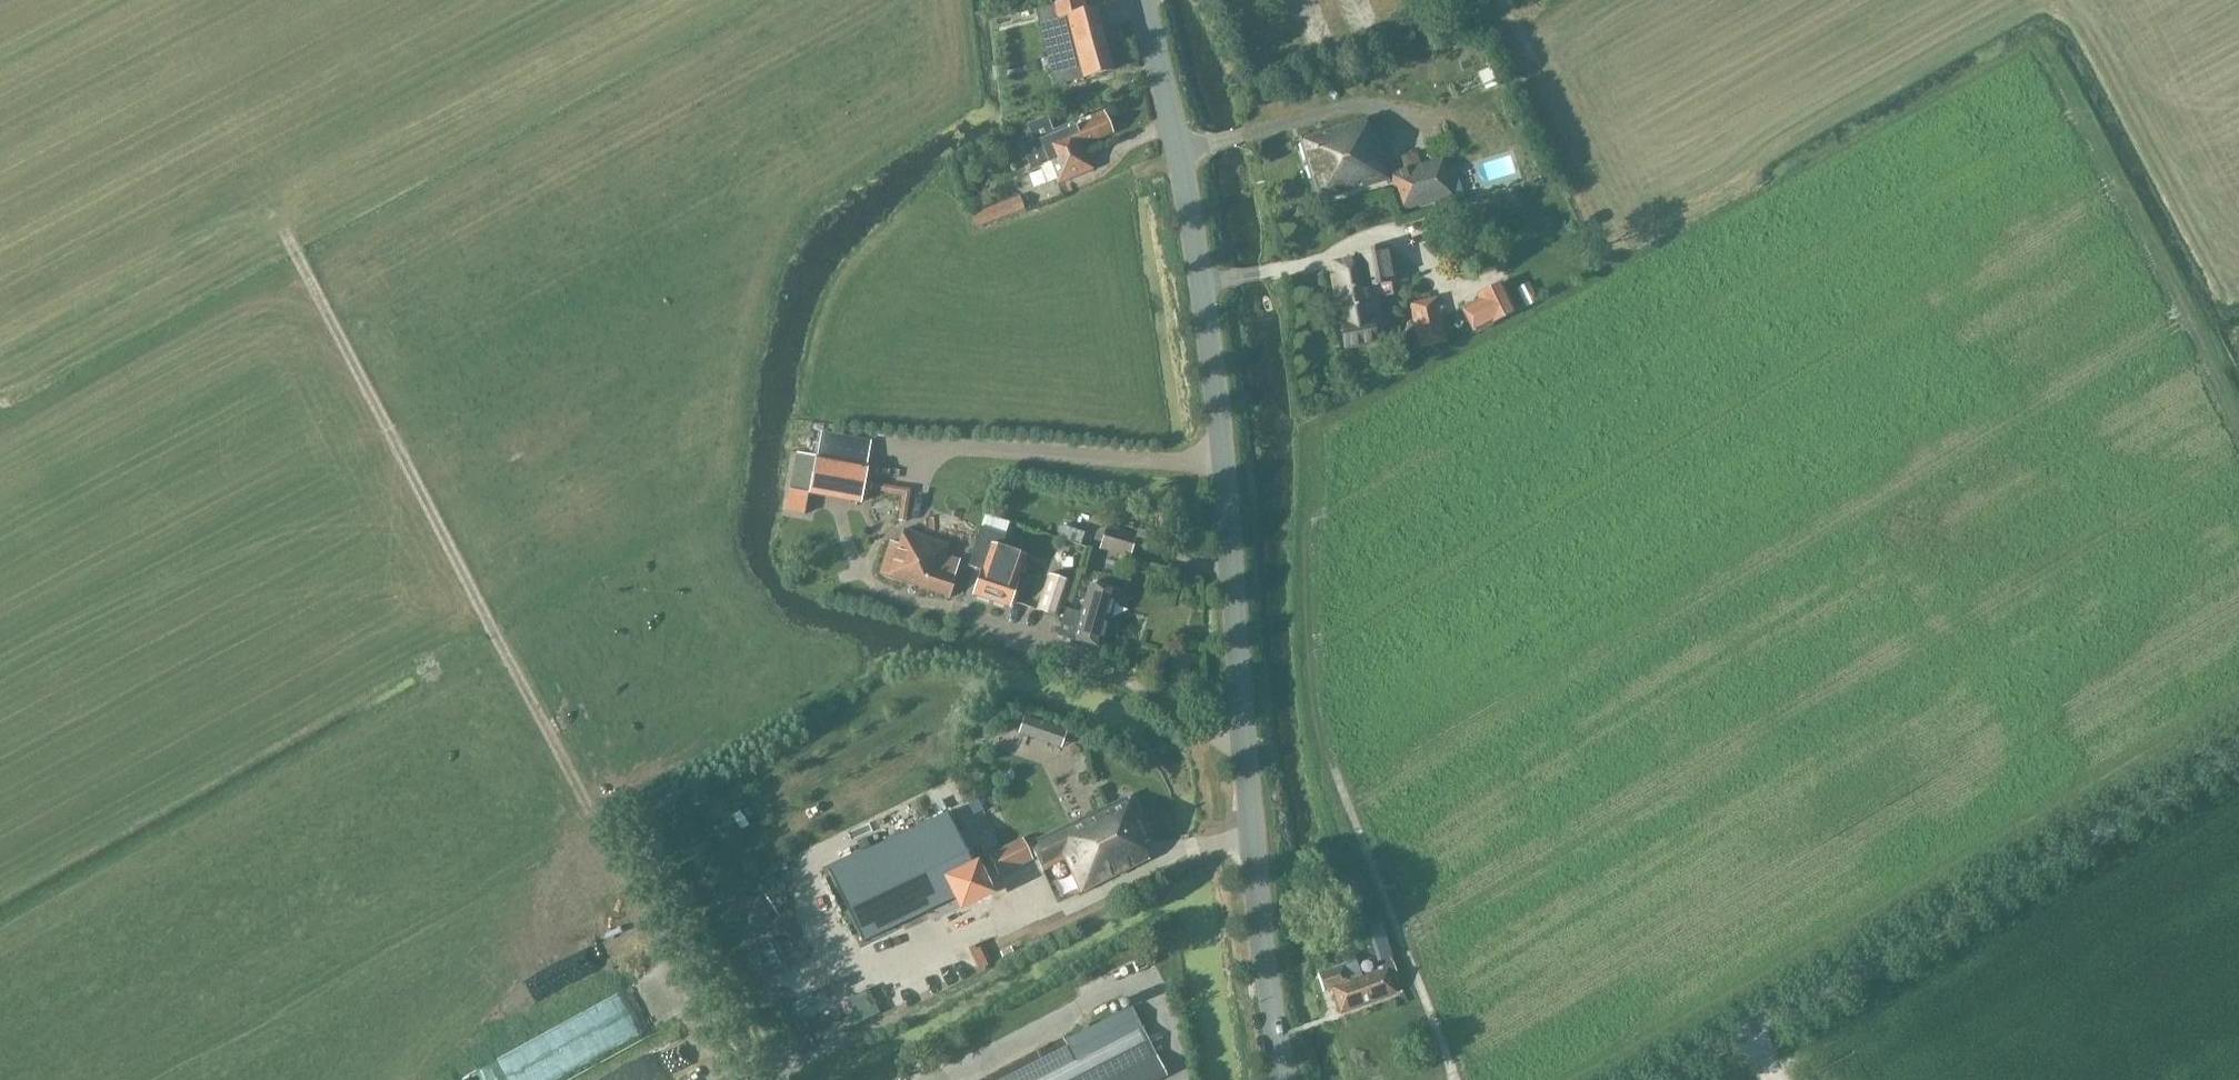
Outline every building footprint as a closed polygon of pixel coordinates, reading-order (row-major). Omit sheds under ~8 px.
[(1113,71),(1097,8),(1086,10),(1084,0),(1066,0),(1044,6),(1056,54),(1066,52),(1074,81),(1113,71)] [(1105,109),(1075,122),(1053,131),(1047,117),(1028,125),(1033,138),(1022,142),(1032,169),(1050,162),(1058,183),(1094,169),(1085,145),(1114,133),(1105,109)] [(1461,220),(1529,199),(1514,147),(1445,168),(1442,159),(1421,164),(1417,151),(1400,157),(1403,169),(1389,173),(1388,171),(1386,172),(1376,135),(1372,136),(1369,121),(1367,121),(1366,117),(1299,138),(1319,207),(1391,183),(1400,212),(1453,196),(1461,220)] [(975,228),(1025,208),(1019,194),(969,214),(975,228)] [(1386,249),(1360,253),(1357,254),(1357,256),(1331,262),(1333,275),(1332,276),(1337,306),(1342,305),(1345,321),(1341,322),(1345,347),(1377,341),(1386,340),(1378,298),(1393,295),(1394,280),(1392,280),(1386,249)] [(1500,283),(1476,296),(1478,300),(1463,308),(1475,331),(1514,311),(1500,283)] [(1418,348),(1447,342),(1437,296),(1408,303),(1418,348)] [(808,494),(861,504),(868,465),(815,455),(815,457),(796,454),(789,490),(808,493),(808,494)] [(1050,523),(1045,540),(1065,546),(1070,528),(1050,523)] [(1130,558),(1137,533),(1106,525),(1098,549),(1130,558)] [(968,566),(981,570),(973,596),(1008,606),(1025,555),(1001,547),(1005,535),(981,527),(968,566)] [(888,540),(878,572),(950,597),(957,576),(955,575),(960,559),(945,554),(948,544),(905,529),(899,544),(888,540)] [(1036,610),(1057,617),(1069,582),(1048,575),(1036,610)] [(1102,649),(1118,591),(1089,581),(1080,611),(1065,607),(1057,636),(1102,649)] [(1004,745),(1021,749),(1023,742),(1046,748),(1050,733),(1010,723),(1004,745)] [(1150,842),(1136,812),(1128,796),(1126,797),(1028,843),(1042,872),(1064,860),(1080,894),(1149,861),(1146,854),(1148,853),(1144,844),(1150,842)] [(863,942),(957,896),(949,879),(974,867),(948,812),(828,869),(863,942)] [(1033,860),(1032,858),(1022,838),(988,854),(998,877),(1033,860)] [(908,1011),(990,971),(977,944),(895,983),(908,1011)] [(1406,996),(1395,962),(1381,966),(1381,969),(1362,976),(1354,956),(1343,960),(1344,964),(1318,973),(1324,992),(1333,988),(1340,1011),(1396,992),(1398,999),(1406,996)] [(846,1028),(854,1026),(846,1003),(838,1006),(846,1028)] [(1167,1076),(1131,1005),(1065,1040),(1075,1060),(1035,1079),(1159,1079),(1167,1076)] [(641,1052),(654,1079),(656,1079),(686,1066),(672,1037),(641,1052)] [(621,1059),(586,1079),(634,1079),(621,1059)]
